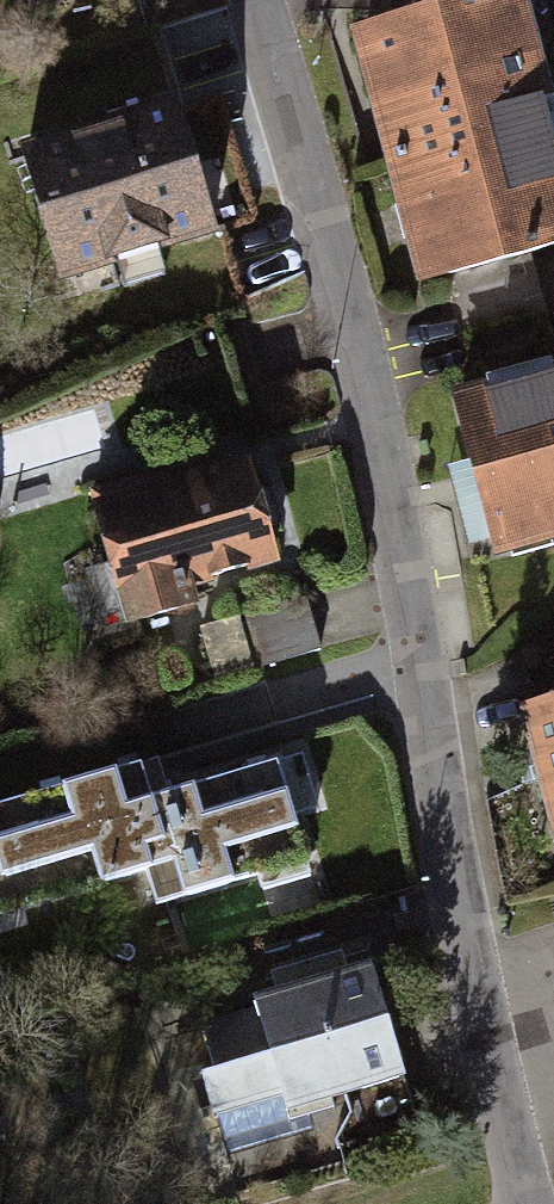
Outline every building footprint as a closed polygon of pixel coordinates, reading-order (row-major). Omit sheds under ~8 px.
[(363,33),(385,116),(381,117),(404,205),(408,204),(428,278),(553,244),(553,135),(544,97),(538,99),(511,0),(488,0),(363,33)] [(173,110),(27,152),(62,274),(209,232),(173,110)] [(457,403),(495,545),(553,529),(553,377),(457,403)] [(22,475),(87,456),(76,418),(11,437),(22,475)] [(188,463),(90,489),(126,622),(189,605),(183,582),(273,558),(265,528),(281,524),(272,491),(256,496),(248,465),(193,480),(188,463)] [(200,629),(215,679),(320,649),(305,599),(200,629)] [(524,710),(553,822),(553,702),(524,710)] [(0,804),(0,915),(145,871),(155,906),(307,860),(293,814),(305,811),(288,756),(151,798),(141,762),(0,804)] [(332,1095),(345,1092),(403,1074),(371,965),(338,975),(335,965),(310,972),(282,981),(285,990),(254,999),(257,1010),(202,1026),(215,1070),(202,1074),(221,1140),(335,1107),(332,1095)]
